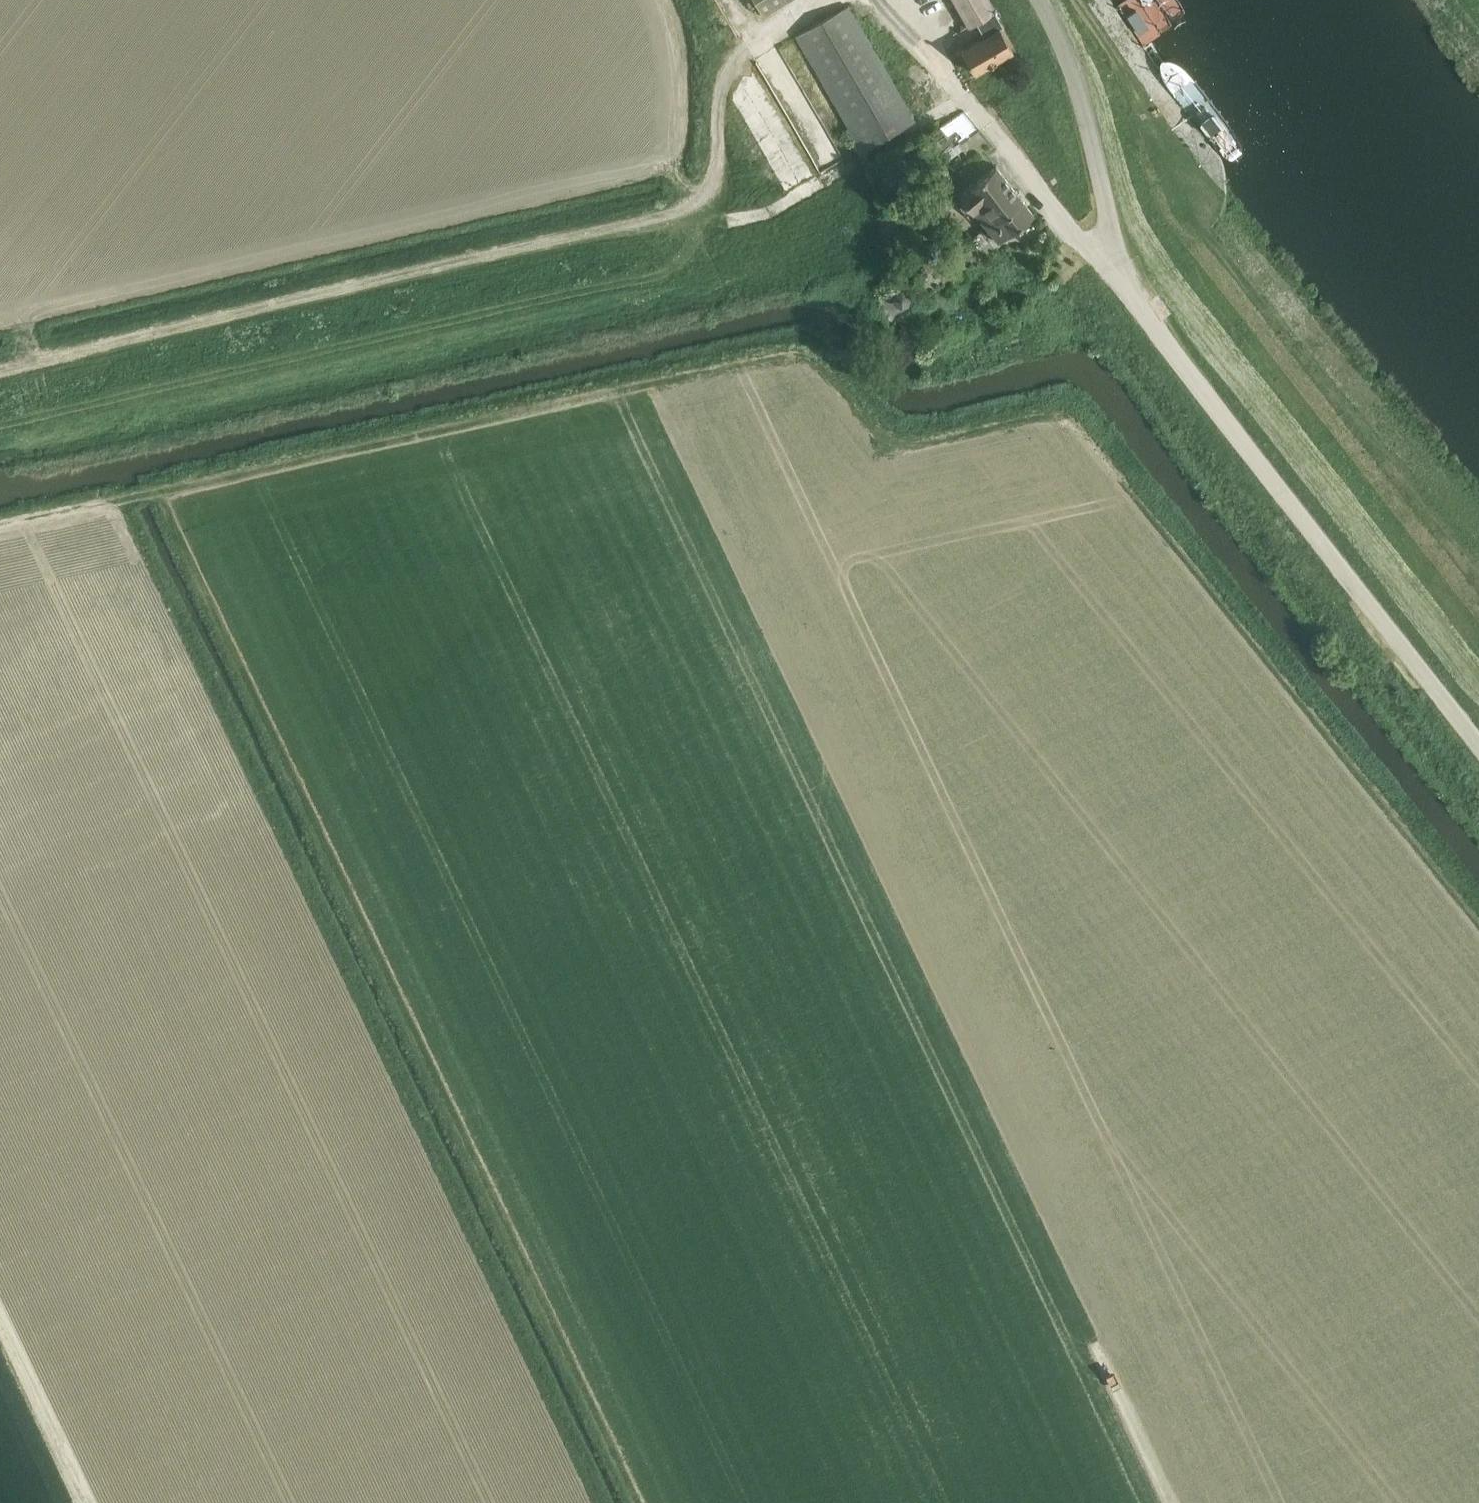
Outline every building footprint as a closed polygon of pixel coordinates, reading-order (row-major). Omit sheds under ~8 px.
[(786,0),(755,0),(763,13),(786,0)] [(1013,51),(1014,51),(1001,28),(1004,26),(989,0),(955,0),(970,26),(978,22),(985,35),(962,49),(976,72),(1013,51)] [(860,151),(915,119),(849,4),(796,35),(850,126),(846,128),(860,151)] [(1000,241),(1012,231),(1035,214),(997,165),(960,193),(973,210),(975,209),(1000,241)]
